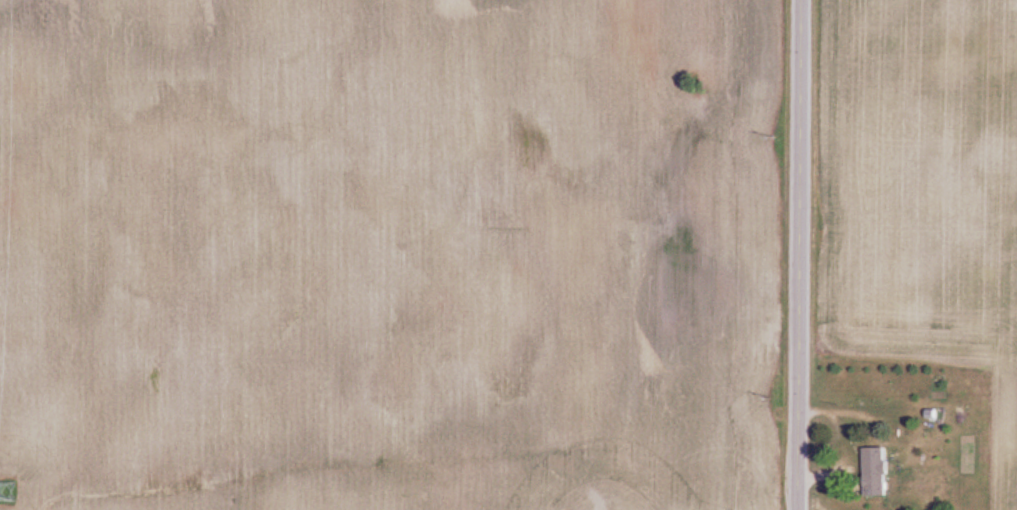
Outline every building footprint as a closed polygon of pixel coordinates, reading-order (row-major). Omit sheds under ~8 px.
[(871,447),(871,495),(894,495),(894,448),(871,447)]
